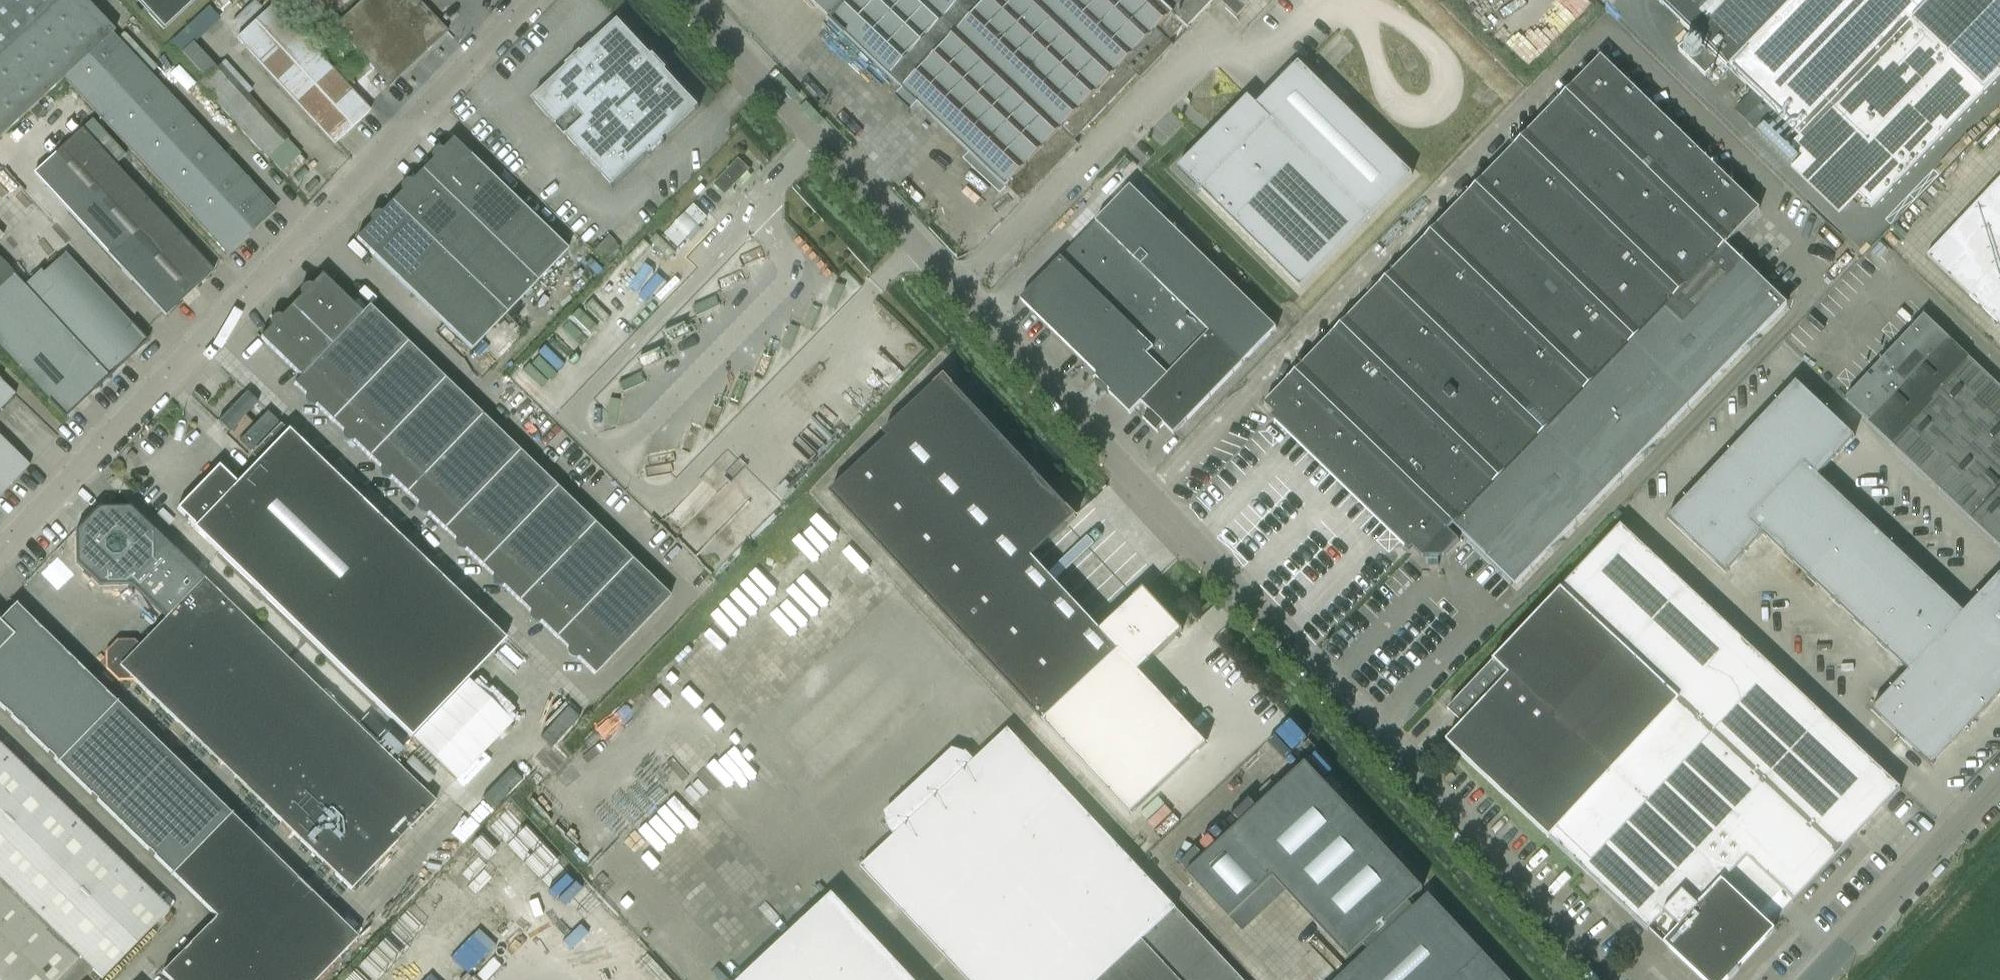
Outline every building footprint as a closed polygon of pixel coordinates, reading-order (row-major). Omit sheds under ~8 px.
[(113,34),(114,32),(85,0),(0,0),(0,138),(29,112),(37,120),(46,112),(38,103),(64,79),(63,79),(112,34),(113,34)] [(164,29),(195,0),(136,0),(164,29)] [(311,34),(349,0),(281,0),(311,34)] [(357,83),(372,69),(388,86),(448,31),(419,0),(363,0),(334,27),(365,61),(350,75),(357,83)] [(829,20),(831,23),(832,22),(858,47),(903,90),(896,97),(911,111),(918,104),(970,153),(964,159),(1001,193),(1007,187),(1024,202),(1079,144),(1075,140),(1137,75),(1141,80),(1174,45),(1170,42),(1184,27),(1188,31),(1190,30),(1189,29),(1217,0),(808,0),(829,20)] [(1238,17),(1255,0),(1219,0),(1238,17)] [(1694,35),(1679,50),(1706,76),(1721,61),(1753,92),(1735,110),(1756,130),(1774,111),(1799,136),(1791,145),(1803,156),(1791,168),(1839,215),(1860,195),(1872,206),(1999,74),(1999,0),(1658,0),(1694,35)] [(357,83),(350,75),(344,81),(273,5),(236,39),(334,145),(371,111),(351,89),(357,83)] [(569,68),(533,101),(613,188),(649,154),(651,156),(665,142),(664,141),(700,107),(666,71),(668,70),(654,55),(652,57),(619,21),(583,54),(582,52),(567,66),(569,68)] [(277,211),(113,34),(112,34),(63,79),(64,79),(227,256),(277,211)] [(193,43),(182,53),(205,79),(199,84),(267,159),(269,157),(288,179),(306,163),(299,156),(301,155),(287,140),(289,139),(249,95),(253,91),(226,61),(217,69),(193,43)] [(1601,57),(1262,408),(1420,560),(1424,561),(1423,570),(1433,571),(1434,562),(1438,563),(1459,541),(1448,531),(1453,525),(1516,585),(1788,305),(1726,245),(1760,210),(1601,57)] [(1179,167),(1301,288),(1413,175),(1299,63),(1257,105),(1248,97),(1179,167)] [(33,174),(25,181),(43,201),(51,194),(55,198),(46,206),(58,218),(66,210),(165,317),(214,272),(116,166),(126,156),(93,119),(33,174)] [(452,138),(420,172),(536,284),(569,251),(452,138)] [(739,159),(714,185),(726,196),(751,170),(739,159)] [(420,172),(391,202),(507,314),(536,284),(420,172)] [(1927,256),(1999,325),(1999,178),(1927,256)] [(1131,187),(1021,299),(1098,374),(1096,377),(1111,391),(1109,393),(1131,414),(1143,402),(1152,412),(1145,419),(1144,417),(1143,418),(1158,433),(1165,426),(1174,435),(1277,329),(1273,326),(1268,331),(1265,328),(1270,322),(1131,187)] [(507,314),(391,202),(355,239),(471,351),(507,314)] [(695,204),(666,234),(679,247),(708,217),(695,204)] [(65,419),(148,342),(65,253),(61,257),(48,244),(30,260),(41,271),(24,286),(0,259),(0,349),(65,419)] [(330,346),(361,314),(320,275),(290,307),(330,346)] [(369,306),(361,314),(330,346),(299,378),(294,384),(331,420),(406,343),(369,306)] [(330,346),(290,307),(259,339),(299,378),(330,346)] [(1846,398),(1870,421),(1868,422),(1999,546),(1999,386),(1924,315),(1887,354),(1883,350),(1876,358),(1880,362),(1872,370),(1865,364),(1851,379),(1858,385),(1846,398)] [(406,343),(331,420),(369,456),(444,379),(406,343)] [(888,439),(830,493),(1044,722),(1130,815),(1207,744),(1139,672),(1182,631),(1144,590),(1100,631),(1032,559),(1077,518),(945,377),(884,434),(888,439)] [(444,379),(369,456),(406,493),(481,415),(444,379)] [(15,395),(0,380),(0,410),(15,395)] [(1796,381),(1776,402),(1808,432),(1828,411),(1796,381)] [(1776,402),(1758,422),(1790,452),(1808,432),(1776,402)] [(1828,411),(1808,432),(1835,458),(1855,437),(1828,411)] [(519,451),(481,415),(406,493),(444,529),(519,451)] [(1758,422),(1740,441),(1787,486),(1805,466),(1790,452),(1758,422)] [(219,466),(177,510),(195,527),(194,528),(411,737),(505,640),(289,431),(238,483),(219,466)] [(1808,432),(1790,452),(1805,466),(1817,477),(1819,476),(1835,458),(1808,432)] [(30,466),(0,437),(0,497),(30,466)] [(1740,441),(1721,461),(1769,505),(1787,486),(1740,441)] [(557,488),(519,451),(444,529),(481,566),(557,488)] [(1721,461),(1703,480),(1735,510),(1751,525),(1769,505),(1721,461)] [(1769,505),(1751,525),(1764,537),(1787,559),(1815,530),(1842,501),(1817,477),(1805,466),(1787,486),(1769,505)] [(1703,480),(1685,499),(1717,529),(1735,510),(1703,480)] [(594,524),(557,488),(481,566),(519,602),(594,524)] [(1667,518),(1667,519),(1698,549),(1699,548),(1717,529),(1685,499),(1667,518)] [(1842,501),(1815,530),(1831,546),(1859,517),(1842,501)] [(98,508),(76,531),(76,564),(99,586),(133,585),(168,620),(204,583),(205,582),(130,507),(98,508)] [(1735,510),(1717,529),(1746,557),(1764,537),(1751,525),(1735,510)] [(1859,517),(1831,546),(1840,554),(1848,561),(1875,532),(1859,517)] [(594,524),(519,602),(531,613),(557,638),(632,560),(594,524)] [(1447,710),(1463,724),(1446,742),(1664,944),(1667,942),(1707,979),(1725,979),(1726,979),(1728,979),(1733,979),(1740,972),(1736,968),(1773,929),(1771,927),(1899,789),(1620,526),(1447,710)] [(1699,548),(1698,549),(1727,576),(1746,557),(1717,529),(1699,548)] [(1815,530),(1787,559),(1812,583),(1840,554),(1831,546),(1815,530)] [(1875,532),(1848,561),(1864,577),(1892,548),(1875,532)] [(1892,548),(1864,577),(1881,593),(1909,563),(1892,548)] [(1840,554),(1812,583),(1837,606),(1864,577),(1848,561),(1840,554)] [(669,597),(632,560),(557,638),(594,674),(669,597)] [(1909,563),(1881,593),(1889,600),(1898,608),(1925,579),(1909,563)] [(1864,577),(1837,606),(1862,630),(1889,600),(1881,593),(1864,577)] [(1981,598),(1999,616),(1999,578),(1981,598)] [(1925,579),(1898,608),(1914,624),(1942,595),(1925,579)] [(204,583),(168,620),(141,648),(135,641),(118,641),(106,653),(106,669),(118,681),(137,680),(351,886),(432,802),(204,583)] [(1942,595),(1914,624),(1937,645),(1946,636),(1963,618),(1964,616),(1942,595)] [(1963,618),(1992,645),(1999,637),(1999,616),(1981,598),(1964,616),(1963,618)] [(1889,600),(1862,630),(1887,653),(1914,624),(1898,608),(1889,600)] [(217,917),(162,973),(169,979),(316,979),(357,938),(16,605),(11,610),(0,622),(0,706),(217,917)] [(1946,636),(1999,687),(1999,653),(1992,645),(1963,618),(1946,636)] [(1914,624),(1887,653),(1910,674),(1911,673),(1928,655),(1937,645),(1914,624)] [(1928,655),(1988,711),(1999,698),(1999,687),(1946,636),(1937,645),(1928,655)] [(1928,655),(1911,673),(1940,700),(1969,728),(1971,729),(1988,711),(1928,655)] [(1911,673),(1893,692),(1922,720),(1940,700),(1911,673)] [(1893,692),(1873,713),(1902,741),(1922,720),(1893,692)] [(1940,700),(1922,720),(1951,747),(1969,728),(1940,700)] [(1922,720),(1902,741),(1931,768),(1951,747),(1922,720)] [(863,867),(969,979),(1242,979),(1009,731),(863,867)] [(80,957),(102,979),(169,910),(0,746),(0,979),(58,979),(80,957)] [(1190,874),(1230,916),(1274,875),(1348,955),(1363,942),(1371,950),(1340,979),(1506,979),(1428,898),(1414,911),(1406,902),(1420,889),(1306,766),(1190,874)] [(1452,772),(1446,777),(1452,783),(1457,778),(1452,772)] [(358,962),(377,979),(444,979),(523,900),(557,933),(550,941),(590,979),(680,979),(506,811),(358,962)] [(742,979),(913,979),(833,894),(742,979)]
